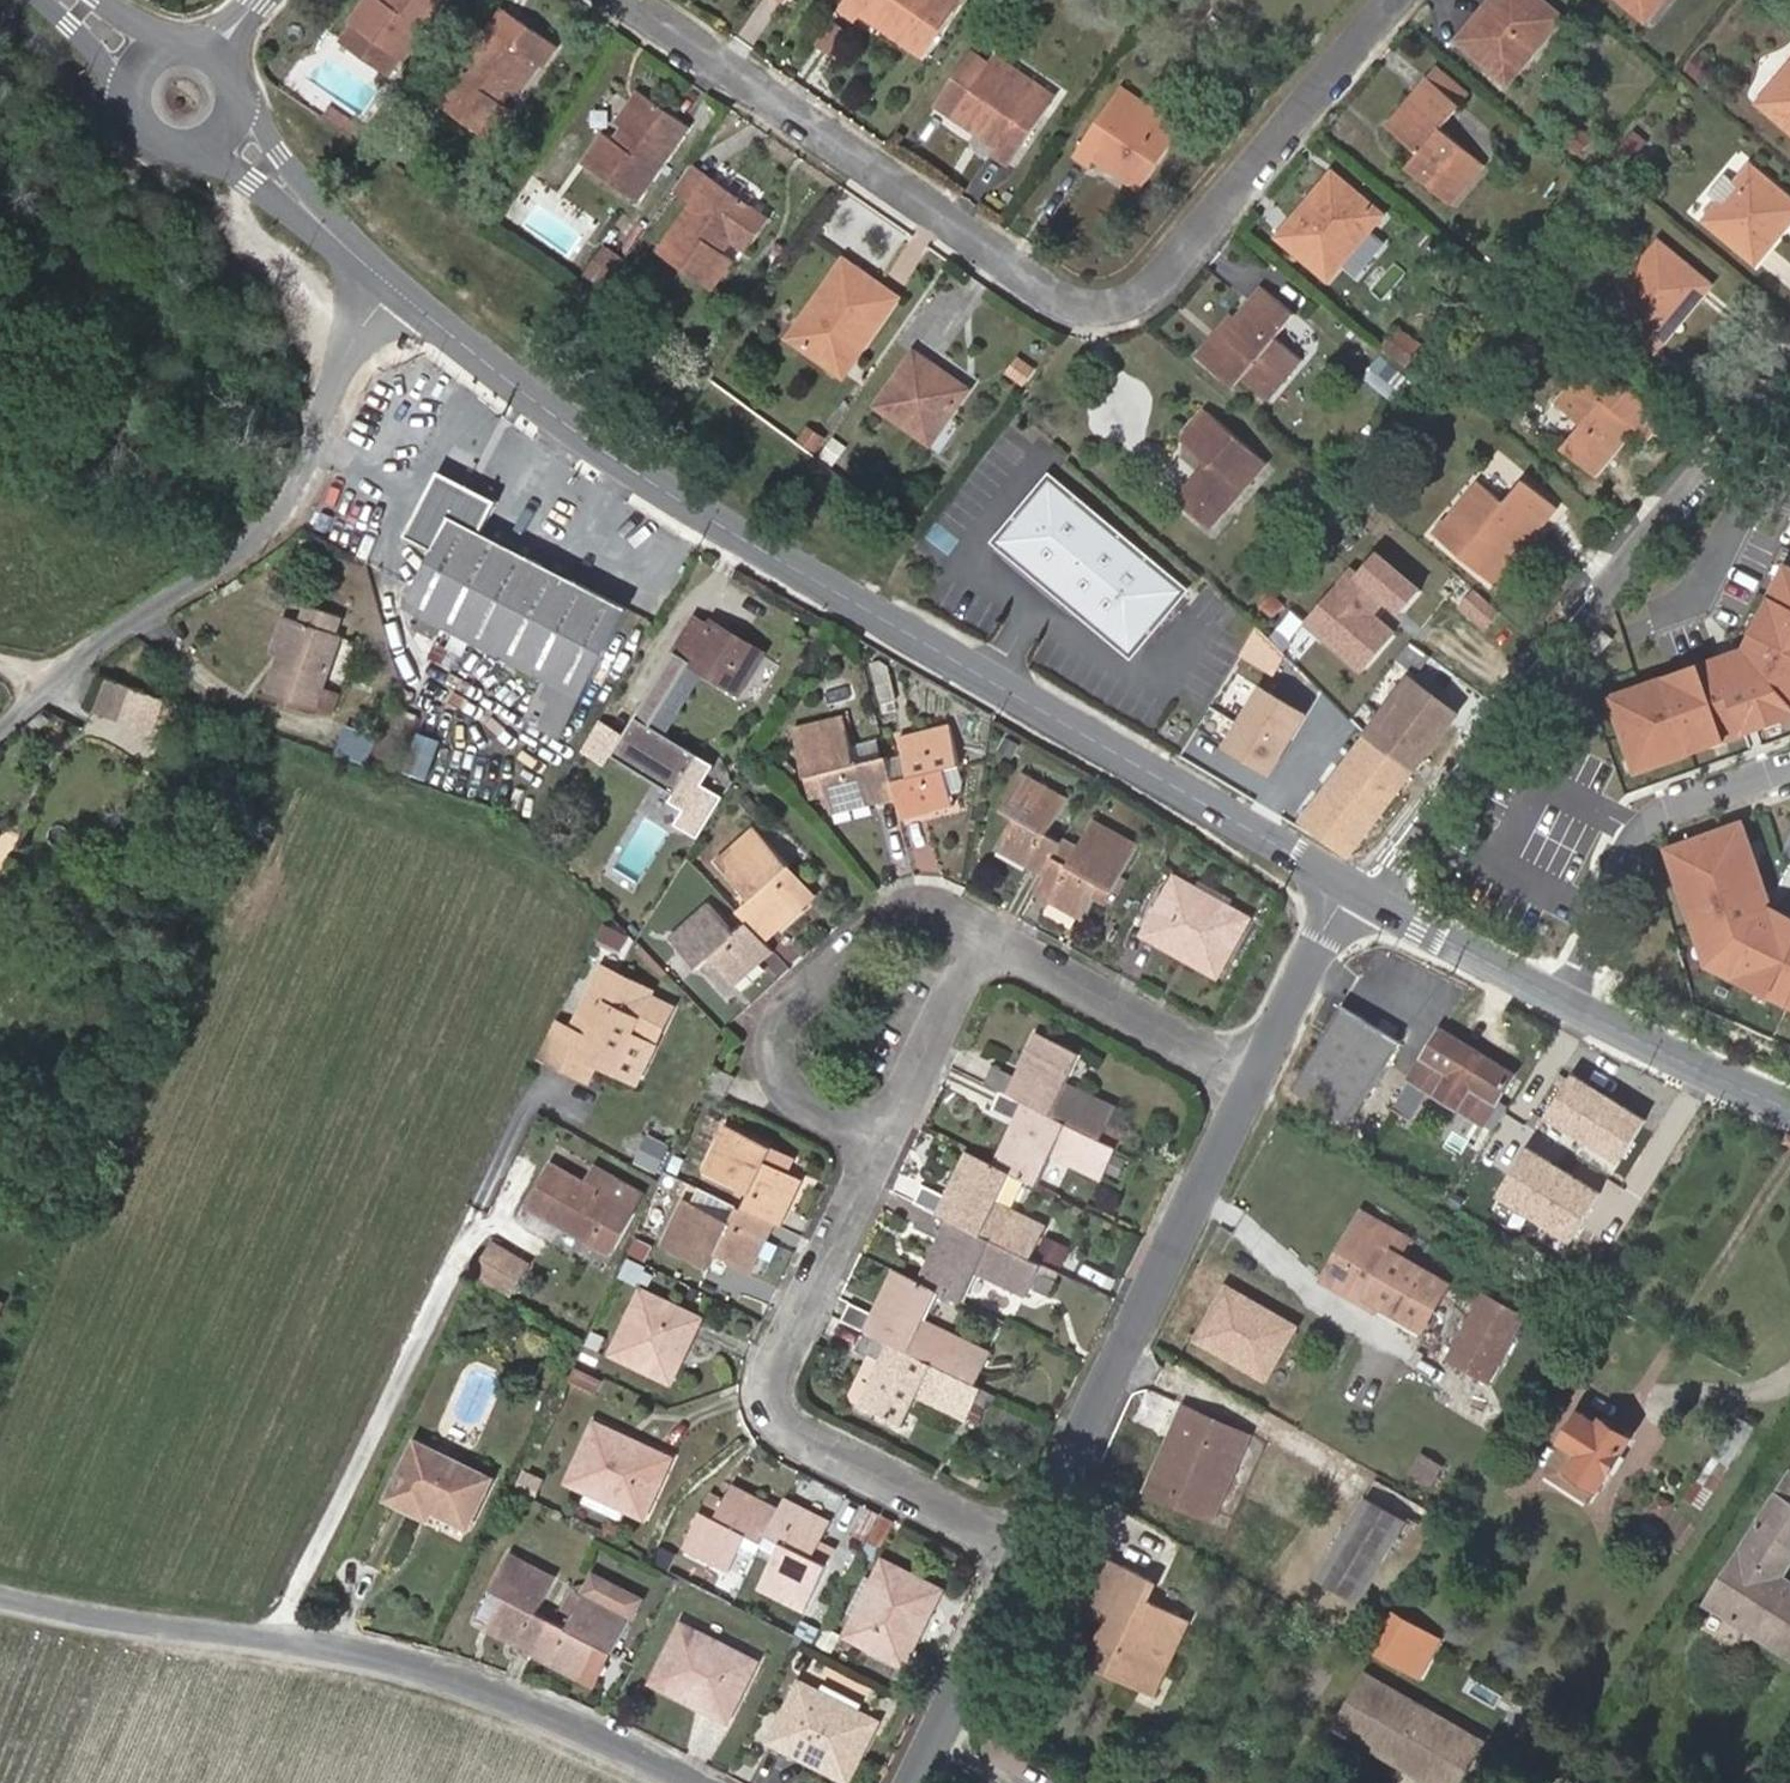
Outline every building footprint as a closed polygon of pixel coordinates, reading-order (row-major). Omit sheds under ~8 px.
[(351,21),(355,23),(340,43),(387,76),(402,56),(404,58),(444,0),(366,0),(351,21)] [(957,0),(850,0),(845,9),(860,19),(864,13),(924,53),(959,1),(957,0)] [(1524,65),(1519,61),(1544,30),(1550,35),(1563,18),(1542,0),(1494,0),(1461,40),(1510,81),(1524,65)] [(1647,20),(1659,5),(1653,0),(1624,0),(1647,20)] [(538,58),(544,62),(547,64),(559,48),(506,11),(444,101),(497,137),(515,111),(506,104),(517,88),(538,58)] [(818,39),(834,50),(848,30),(832,19),(818,39)] [(1544,30),(1519,61),(1524,65),(1550,35),(1544,30)] [(938,103),(1000,146),(995,154),(1008,163),(1054,94),(998,56),(993,62),(974,49),(938,103)] [(538,58),(517,88),(523,93),(544,62),(538,58)] [(1688,72),(1697,79),(1703,71),(1694,64),(1688,72)] [(1773,87),(1785,97),(1789,91),(1789,66),(1773,87)] [(1438,68),(1430,78),(1459,102),(1467,92),(1438,68)] [(1459,102),(1430,78),(1390,126),(1422,152),(1408,168),(1451,204),(1486,162),(1441,124),(1459,102)] [(1773,87),(1760,102),(1789,127),(1789,91),(1785,97),(1773,87)] [(1126,89),(1121,96),(1174,132),(1179,124),(1126,89)] [(620,122),(626,126),(645,97),(640,94),(620,122)] [(1174,132),(1121,96),(1080,157),(1092,165),(1097,157),(1139,186),(1174,132)] [(645,97),(626,126),(616,140),(607,133),(588,161),(642,198),(689,128),(645,97)] [(323,117),(336,125),(344,113),(331,105),(323,117)] [(1633,133),(1620,149),(1632,158),(1645,143),(1633,133)] [(674,191),(694,206),(714,178),(694,164),(674,191)] [(1728,214),(1718,205),(1707,218),(1758,260),(1789,221),(1789,197),(1752,165),(1742,177),(1752,185),(1728,214)] [(1343,265),(1331,255),(1361,219),(1373,229),(1386,214),(1333,170),(1279,235),(1332,279),(1343,265)] [(1718,205),(1728,214),(1752,185),(1742,177),(1718,205)] [(714,178),(694,206),(663,250),(715,288),(735,260),(727,255),(736,242),(751,254),(774,222),(714,178)] [(1361,219),(1331,255),(1343,265),(1373,229),(1361,219)] [(1658,264),(1628,302),(1617,293),(1606,306),(1658,348),(1711,283),(1659,241),(1648,255),(1658,264)] [(607,288),(620,270),(627,259),(608,245),(588,274),(607,288)] [(1617,293),(1628,302),(1658,264),(1648,255),(1617,293)] [(845,259),(791,337),(846,376),(900,297),(845,259)] [(638,283),(620,270),(607,288),(626,301),(638,283)] [(1272,394),(1301,359),(1274,337),(1292,314),(1261,288),(1237,317),(1232,314),(1200,353),(1236,381),(1244,372),(1272,394)] [(1383,348),(1408,364),(1424,342),(1399,325),(1383,348)] [(934,444),(972,388),(917,350),(878,405),(934,444)] [(1597,474),(1637,425),(1649,435),(1666,415),(1622,378),(1616,386),(1590,364),(1558,403),(1583,424),(1565,447),(1597,474)] [(1183,496),(1213,524),(1266,463),(1209,412),(1186,437),(1214,462),(1183,496)] [(800,439),(813,448),(819,440),(807,430),(800,439)] [(832,438),(822,453),(835,462),(846,447),(832,438)] [(563,738),(631,610),(485,533),(501,502),(442,470),(407,535),(435,550),(405,607),(427,618),(420,632),(435,640),(443,627),(551,684),(532,721),(563,738)] [(1054,478),(1002,539),(1136,651),(1187,589),(1054,478)] [(1479,482),(1439,534),(1498,581),(1557,504),(1526,480),(1508,504),(1479,482)] [(1351,568),(1303,624),(1361,673),(1397,631),(1377,614),(1387,602),(1401,614),(1423,588),(1380,551),(1359,575),(1351,568)] [(1785,581),(1780,579),(1762,617),(1766,619),(1760,632),(1755,629),(1745,651),(1700,668),(1701,672),(1688,677),(1686,673),(1615,699),(1620,713),(1617,714),(1633,759),(1636,758),(1642,772),(1712,747),(1710,742),(1723,737),(1725,742),(1746,734),(1745,730),(1756,726),(1757,730),(1766,727),(1764,723),(1777,718),(1779,722),(1789,718),(1789,570),(1785,581)] [(1461,580),(1445,599),(1464,615),(1480,596),(1461,580)] [(295,620),(282,658),(270,693),(317,709),(325,687),(341,636),(334,633),(340,616),(310,605),(303,622),(295,620)] [(295,620),(283,615),(270,653),(282,658),(295,620)] [(711,628),(695,619),(607,760),(671,800),(695,762),(660,739),(647,731),(690,662),(702,670),(741,694),(766,654),(715,622),(711,628)] [(1272,634),(1251,671),(1273,684),(1293,656),(1272,634)] [(702,670),(690,662),(647,731),(660,739),(702,670)] [(889,665),(873,669),(882,705),(898,702),(889,665)] [(1366,734),(1416,773),(1462,713),(1411,674),(1366,734)] [(325,687),(317,709),(333,714),(341,692),(325,687)] [(1307,717),(1262,690),(1230,744),(1276,770),(1307,717)] [(174,737),(191,706),(167,698),(152,727),(174,737)] [(374,766),(397,774),(418,719),(397,710),(374,766)] [(897,798),(894,782),(884,740),(852,748),(844,719),(796,731),(814,801),(828,797),(833,815),(897,798)] [(894,782),(897,798),(902,818),(955,806),(954,802),(962,799),(965,794),(951,725),(901,736),(909,778),(894,782)] [(1353,858),(1416,773),(1366,734),(1301,820),(1353,858)] [(1021,745),(1008,738),(1000,752),(1014,759),(1021,745)] [(717,764),(709,782),(726,790),(734,771),(717,764)] [(1000,849),(1046,875),(1064,844),(1048,834),(1067,800),(1023,776),(1004,809),(1017,817),(1000,849)] [(749,796),(741,803),(753,817),(761,809),(749,796)] [(1064,844),(1046,875),(1037,892),(1080,916),(1091,896),(1107,905),(1139,848),(1092,823),(1077,850),(1064,844)] [(1669,849),(1676,870),(1681,869),(1686,882),(1681,884),(1702,944),(1707,942),(1711,956),(1707,957),(1709,964),(1757,988),(1759,983),(1773,990),(1771,994),(1789,1004),(1789,921),(1787,919),(1789,915),(1773,907),(1755,857),(1751,859),(1746,845),(1751,844),(1743,823),(1669,849)] [(785,875),(793,867),(757,828),(720,863),(754,901),(740,914),(748,923),(766,942),(809,903),(785,875)] [(785,875),(809,903),(818,895),(793,867),(785,875)] [(1249,919),(1177,879),(1145,937),(1217,977),(1249,919)] [(675,880),(666,895),(679,903),(688,887),(675,880)] [(772,949),(766,942),(748,923),(737,933),(709,903),(671,939),(698,968),(709,958),(733,985),(772,949)] [(573,1035),(557,1027),(540,1061),(574,1077),(577,1072),(591,1079),(597,1067),(613,1075),(632,1036),(656,1048),(673,1012),(650,1000),(652,995),(604,971),(573,1035)] [(1403,1041),(1342,1003),(1290,1089),(1352,1126),(1403,1041)] [(1514,1075),(1441,1030),(1392,1108),(1411,1120),(1430,1090),(1492,1129),(1507,1106),(1498,1100),(1514,1075)] [(1002,1092),(1121,1148),(1127,1135),(1110,1126),(1116,1112),(1064,1086),(1081,1053),(1039,1033),(1018,1077),(994,1066),(985,1083),(1002,1092)] [(738,1077),(716,1065),(705,1087),(728,1099),(738,1077)] [(1644,1120),(1572,1076),(1548,1114),(1621,1158),(1644,1120)] [(1121,1148),(1002,1092),(993,1110),(1017,1122),(997,1165),(1011,1172),(1037,1184),(1052,1153),(1103,1178),(1107,1172),(1120,1179),(1129,1160),(1117,1154),(1121,1148)] [(774,1224),(781,1227),(803,1179),(788,1172),(795,1157),(731,1126),(709,1174),(752,1193),(744,1209),(774,1224)] [(1600,1193),(1527,1149),(1499,1196),(1572,1239),(1600,1193)] [(1011,1172),(997,1165),(969,1152),(949,1197),(925,1185),(917,1202),(927,1207),(1033,1258),(1046,1230),(996,1206),(1011,1172)] [(686,1160),(676,1155),(669,1171),(678,1175),(686,1160)] [(606,1161),(591,1187),(636,1213),(651,1186),(606,1161)] [(552,1165),(528,1207),(612,1255),(636,1213),(591,1187),(552,1165)] [(774,1224),(744,1209),(738,1207),(731,1221),(688,1201),(666,1247),(708,1267),(715,1254),(752,1271),(774,1224)] [(1043,1263),(1033,1258),(927,1207),(918,1227),(943,1239),(923,1282),(937,1289),(963,1301),(978,1269),(1029,1292),(1043,1263)] [(1363,1237),(1337,1286),(1374,1307),(1377,1303),(1423,1329),(1449,1283),(1400,1256),(1409,1240),(1362,1213),(1352,1230),(1363,1237)] [(1363,1237),(1352,1230),(1324,1279),(1337,1286),(1363,1237)] [(1071,1247),(1052,1238),(1043,1256),(1062,1265),(1071,1247)] [(651,1247),(639,1241),(632,1255),(644,1261),(651,1247)] [(474,1274),(511,1295),(528,1263),(492,1243),(474,1274)] [(640,1267),(628,1261),(621,1277),(633,1282),(640,1267)] [(937,1289),(923,1282),(896,1270),(875,1314),(852,1303),(844,1320),(867,1332),(870,1334),(977,1385),(991,1356),(922,1322),(937,1289)] [(1057,1281),(1043,1274),(1036,1290),(1050,1297),(1057,1281)] [(1228,1287),(1198,1339),(1267,1379),(1297,1327),(1228,1287)] [(634,1341),(622,1335),(613,1354),(673,1382),(703,1320),(642,1292),(633,1311),(645,1317),(634,1341)] [(1521,1316),(1484,1296),(1451,1357),(1487,1377),(1521,1316)] [(633,1311),(622,1335),(634,1341),(645,1317),(633,1311)] [(870,1334),(867,1332),(858,1350),(867,1355),(847,1398),(903,1426),(919,1392),(972,1417),(985,1389),(977,1385),(870,1334)] [(602,1357),(586,1349),(581,1359),(597,1366),(602,1357)] [(603,1381),(579,1370),(573,1385),(596,1397),(603,1381)] [(994,1393),(985,1389),(972,1417),(981,1421),(994,1393)] [(1185,1408),(1170,1441),(1181,1446),(1190,1425),(1208,1432),(1213,1420),(1185,1408)] [(1633,1438),(1598,1416),(1595,1421),(1581,1412),(1563,1442),(1566,1444),(1547,1474),(1591,1503),(1633,1438)] [(1755,1428),(1741,1419),(1701,1481),(1697,1479),(1686,1497),(1703,1509),(1755,1428)] [(1181,1446),(1170,1441),(1149,1491),(1214,1520),(1249,1436),(1213,1420),(1208,1432),(1190,1425),(1181,1446)] [(673,1460),(598,1425),(571,1482),(591,1491),(587,1500),(624,1517),(628,1509),(646,1517),(673,1460)] [(417,1444),(414,1451),(430,1459),(433,1452),(417,1444)] [(430,1459),(414,1451),(390,1500),(430,1519),(434,1510),(456,1463),(433,1452),(430,1459)] [(456,1463),(434,1510),(469,1527),(493,1480),(456,1463)] [(959,1485),(978,1494),(984,1481),(965,1472),(959,1485)] [(1408,1522),(1420,1528),(1431,1510),(1376,1479),(1318,1579),(1359,1603),(1392,1549),(1408,1522)] [(760,1551),(780,1511),(732,1487),(725,1500),(711,1494),(684,1547),(731,1571),(741,1552),(755,1560),(760,1551)] [(1672,1502),(1662,1495),(1654,1509),(1664,1515),(1672,1502)] [(1789,1536),(1789,1504),(1776,1495),(1761,1518),(1789,1536)] [(780,1511),(760,1551),(776,1558),(762,1587),(808,1610),(837,1548),(824,1541),(832,1525),(785,1502),(780,1511)] [(854,1535),(868,1542),(882,1513),(867,1506),(854,1535)] [(882,1513),(868,1542),(882,1549),(896,1520),(882,1513)] [(1761,1518),(1708,1603),(1789,1656),(1789,1582),(1781,1576),(1789,1562),(1789,1536),(1761,1518)] [(1404,1555),(1420,1528),(1408,1522),(1392,1549),(1404,1555)] [(536,1655),(554,1620),(538,1612),(556,1576),(511,1553),(478,1616),(494,1625),(491,1631),(536,1655)] [(1144,1662),(1165,1672),(1190,1620),(1148,1599),(1157,1580),(1109,1558),(1083,1610),(1107,1622),(1099,1641),(1107,1645),(1097,1667),(1133,1685),(1144,1662)] [(941,1590),(883,1562),(847,1636),(905,1664),(941,1590)] [(602,1647),(615,1654),(644,1598),(596,1572),(566,1628),(554,1620),(536,1655),(585,1680),(602,1647)] [(1394,1611),(1371,1649),(1421,1679),(1434,1658),(1406,1642),(1417,1625),(1394,1611)] [(703,1649),(708,1638),(685,1627),(657,1684),(728,1719),(757,1663),(738,1653),(733,1664),(703,1649)] [(826,1628),(818,1644),(834,1653),(843,1636),(826,1628)] [(733,1664),(738,1653),(708,1638),(703,1649),(733,1664)] [(602,1647),(585,1680),(598,1687),(615,1654),(602,1647)] [(1154,1695),(1165,1672),(1144,1662),(1133,1685),(1154,1695)] [(1367,1681),(1352,1705),(1363,1711),(1347,1737),(1419,1782),(1458,1782),(1478,1752),(1367,1681)] [(819,1693),(802,1684),(772,1742),(849,1780),(878,1723),(859,1713),(861,1710),(821,1690),(819,1693)] [(1404,1782),(1419,1782),(1347,1737),(1363,1711),(1352,1705),(1332,1737),(1404,1782)]
